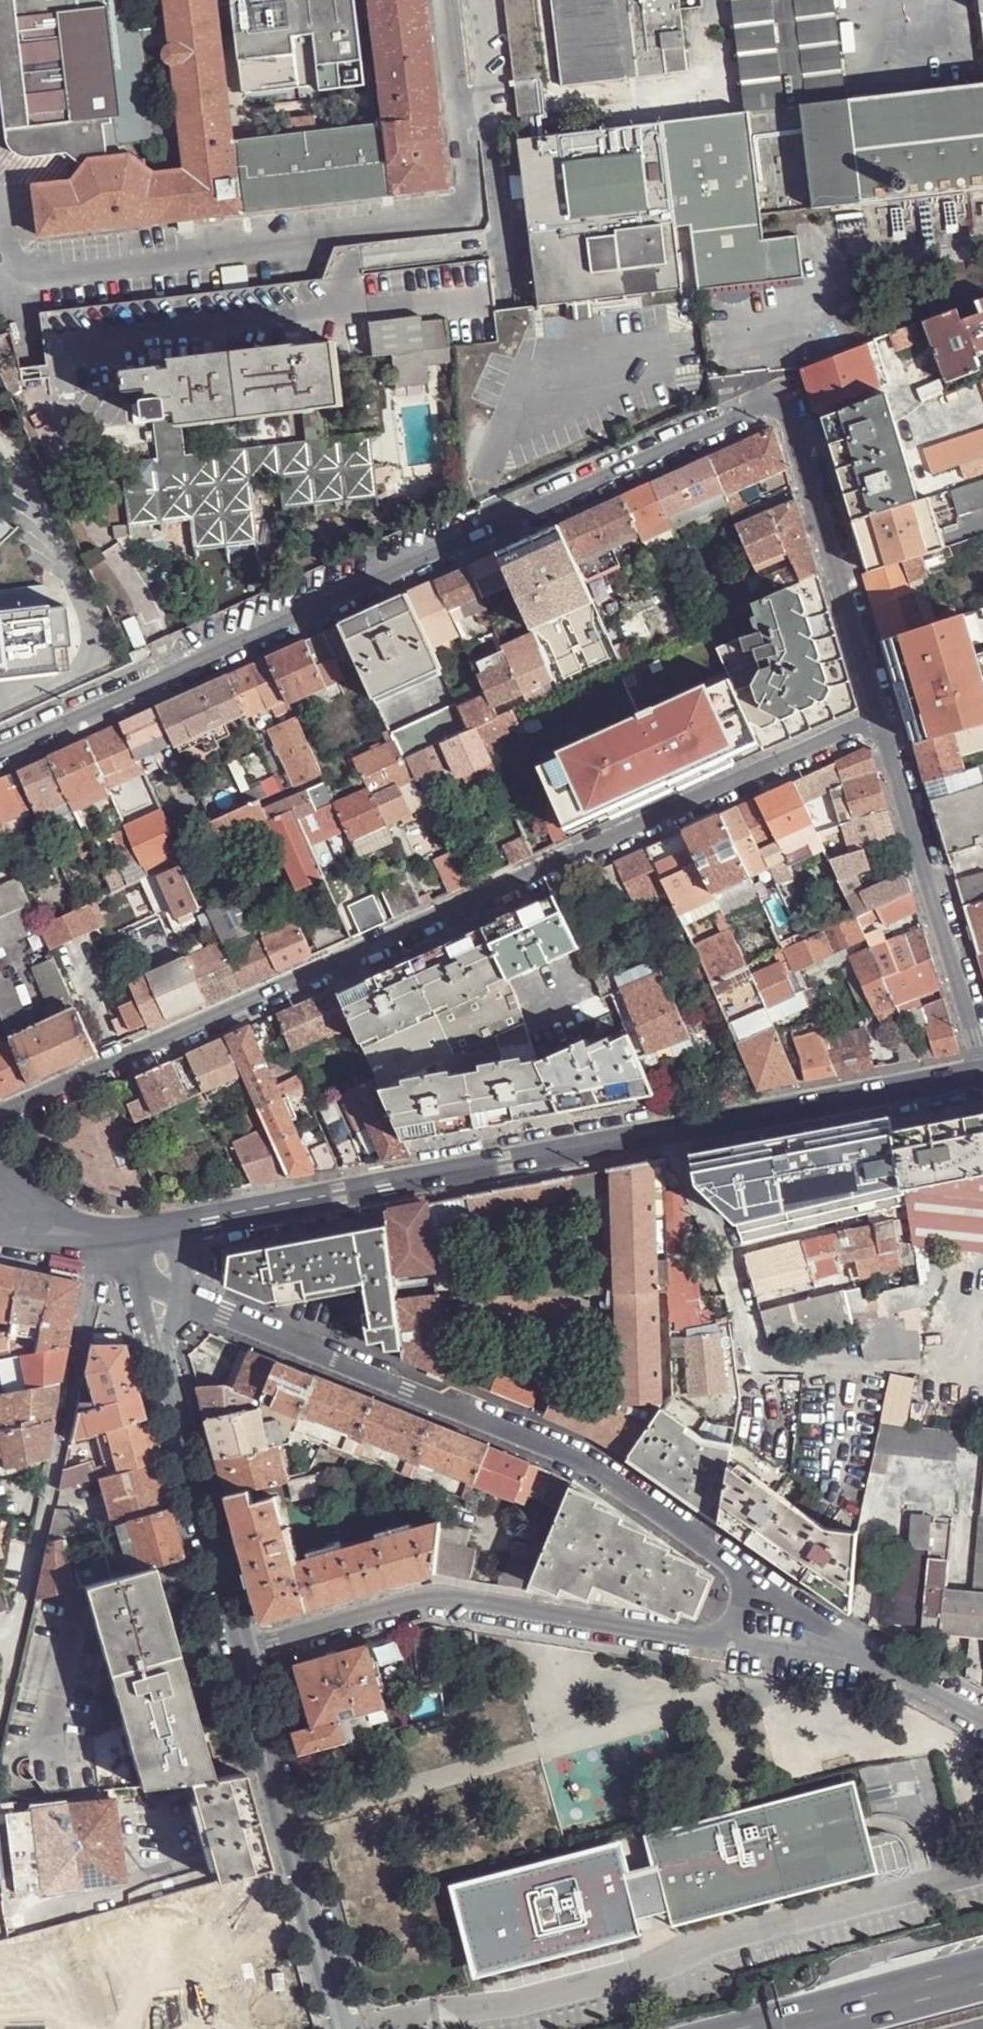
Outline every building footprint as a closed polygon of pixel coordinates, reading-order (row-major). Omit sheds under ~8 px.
[(5,4),(0,4),(0,139),(3,145),(9,152),(19,155),(26,155),(67,150),(85,163),(87,159),(121,155),(119,143),(184,136),(182,118),(155,122),(146,45),(172,42),(171,25),(120,31),(118,8),(138,6),(137,0),(4,0),(5,4)] [(171,25),(172,42),(173,43),(168,46),(165,50),(164,57),(167,60),(171,63),(175,63),(182,118),(184,136),(188,168),(156,171),(131,154),(121,155),(87,159),(75,178),(36,182),(43,236),(183,220),(191,219),(244,213),(236,143),(219,0),(167,0),(171,25)] [(256,1),(256,0),(234,0),(242,92),(319,83),(320,90),(366,85),(358,0),(263,0),(256,1)] [(389,125),(319,134),(317,117),(290,121),(292,137),(290,137),(236,143),(244,213),(450,188),(428,0),(373,0),(389,125)] [(520,117),(523,117),(541,115),(548,114),(535,0),(506,0),(520,117)] [(563,87),(689,72),(681,0),(553,0),(563,87)] [(846,102),(788,109),(782,52),(839,44),(834,0),(735,0),(748,112),(736,113),(739,140),(668,149),(676,227),(693,225),(700,290),(708,289),(715,288),(719,283),(724,279),(730,276),(738,276),(744,277),(750,279),(756,283),(800,278),(805,278),(801,237),(766,241),(763,216),(982,190),(982,85),(846,102)] [(839,44),(782,52),(788,109),(846,102),(839,44)] [(736,113),(664,122),(668,149),(739,140),(736,113)] [(543,136),(541,115),(523,117),(525,138),(543,136)] [(520,139),(539,306),(683,290),(676,227),(668,149),(664,122),(605,129),(610,166),(581,169),(578,144),(553,147),(551,135),(543,136),(525,138),(520,139)] [(578,144),(581,169),(610,166),(605,129),(551,135),(553,147),(578,144)] [(191,219),(183,220),(185,232),(193,231),(191,219)] [(68,307),(77,390),(127,384),(125,369),(174,363),(171,360),(332,343),(334,362),(497,344),(488,264),(68,307)] [(800,278),(756,283),(750,279),(744,277),(738,276),(730,276),(724,279),(719,283),(715,288),(708,289),(709,295),(801,285),(800,278)] [(950,380),(977,370),(972,359),(982,355),(982,302),(927,326),(950,380)] [(920,344),(916,325),(885,332),(889,351),(920,344)] [(878,339),(869,343),(883,386),(893,383),(878,339)] [(149,388),(150,398),(144,398),(147,420),(153,419),(155,456),(119,460),(126,522),(187,515),(188,523),(192,553),(255,546),(248,483),(277,479),(280,508),(374,497),(371,469),(367,435),(327,439),(323,410),(339,408),(334,362),(332,343),(171,360),(174,363),(125,369),(127,384),(128,391),(149,388)] [(869,343),(803,369),(817,412),(883,386),(869,343)] [(919,387),(924,400),(946,390),(941,376),(919,387)] [(824,418),(832,443),(851,435),(850,428),(894,410),(889,392),(824,418)] [(832,443),(856,522),(922,500),(894,410),(850,428),(851,435),(832,443)] [(617,429),(621,443),(636,437),(629,423),(617,429)] [(774,427),(709,457),(724,493),(726,497),(730,495),(775,474),(786,469),(774,427)] [(925,450),(933,475),(982,459),(982,431),(925,450)] [(381,468),(377,433),(367,435),(371,469),(381,468)] [(654,483),(669,518),(681,513),(724,493),(709,457),(654,483)] [(787,473),(786,469),(775,474),(776,479),(787,473)] [(953,491),(960,517),(982,510),(982,481),(953,491)] [(623,497),(639,532),(669,518),(654,483),(623,497)] [(793,492),(785,495),(787,500),(795,496),(793,492)] [(724,493),(681,513),(687,523),(697,518),(699,524),(730,510),(728,505),(728,502),(724,493)] [(375,508),(374,497),(280,508),(282,519),(375,508)] [(592,511),(606,546),(613,543),(639,532),(623,497),(592,511)] [(922,500),(856,522),(871,573),(904,562),(946,547),(932,497),(922,500)] [(736,501),(728,505),(730,510),(734,518),(742,514),(736,501)] [(796,501),(769,513),(786,553),(792,566),(794,565),(794,568),(801,582),(818,575),(796,501)] [(562,525),(577,561),(606,546),(592,511),(562,525)] [(754,564),(755,567),(786,553),(769,513),(738,526),(754,564)] [(126,522),(127,530),(188,523),(187,515),(126,522)] [(669,518),(639,532),(642,541),(673,527),(669,518)] [(562,525),(500,553),(514,587),(516,592),(533,632),(534,635),(540,649),(554,682),(559,692),(621,664),(615,650),(587,585),(584,578),(577,561),(562,525)] [(673,527),(642,541),(644,544),(645,544),(647,549),(676,536),(674,531),(675,530),(673,527)] [(584,578),(587,585),(623,567),(613,543),(606,546),(614,564),(584,578)] [(256,555),(255,546),(192,553),(193,562),(256,555)] [(577,561),(584,578),(614,564),(606,546),(577,561)] [(904,562),(911,581),(956,566),(951,546),(946,547),(904,562)] [(714,621),(721,618),(715,605),(713,605),(691,552),(685,555),(714,621)] [(866,574),(875,605),(914,593),(911,581),(904,562),(871,573),(866,574)] [(755,567),(754,564),(745,568),(748,575),(757,572),(755,567)] [(469,568),(437,582),(450,612),(463,606),(481,598),(473,579),(469,568)] [(794,568),(777,575),(778,577),(784,590),(789,587),(801,582),(794,568)] [(481,598),(483,601),(500,593),(491,571),(473,579),(481,598)] [(661,585),(655,571),(645,574),(651,588),(661,585)] [(762,584),(757,572),(748,575),(745,576),(753,596),(767,596),(762,584)] [(784,590),(778,577),(762,584),(767,596),(768,597),(784,590)] [(437,582),(409,596),(411,599),(417,613),(432,648),(461,636),(456,625),(450,612),(437,582)] [(49,606),(46,586),(0,591),(0,612),(49,606)] [(740,609),(739,610),(750,636),(727,645),(565,719),(553,743),(557,751),(569,756),(562,772),(557,770),(542,777),(552,799),(557,810),(574,816),(584,813),(586,807),(592,810),(603,804),(606,798),(611,800),(621,795),(623,789),(629,791),(641,786),(643,780),(647,783),(661,777),(662,771),(668,774),(681,767),(682,762),(687,765),(699,759),(701,754),(705,756),(718,750),(719,745),(723,748),(737,741),(739,736),(743,739),(758,732),(759,727),(763,729),(777,722),(779,718),(783,720),(797,714),(799,709),(803,710),(814,705),(817,700),(820,703),(823,700),(828,688),(824,674),(818,672),(822,666),(818,654),(813,652),(816,647),(813,634),(807,632),(810,627),(807,614),(801,613),(805,608),(800,593),(789,587),(784,590),(768,597),(740,609)] [(875,605),(886,640),(925,627),(915,592),(914,593),(875,605)] [(343,625),(345,629),(395,606),(411,599),(409,596),(343,625)] [(768,597),(753,596),(737,604),(740,609),(768,597)] [(481,598),(463,606),(469,619),(477,616),(487,611),(483,601),(481,598)] [(395,606),(402,620),(417,613),(411,599),(395,606)] [(57,670),(55,647),(71,645),(67,605),(49,606),(0,612),(0,677),(57,670)] [(402,620),(395,606),(345,629),(351,643),(402,620)] [(450,612),(456,625),(462,622),(469,619),(463,606),(450,612)] [(954,618),(950,620),(925,627),(886,640),(896,677),(899,682),(907,712),(916,745),(955,735),(961,756),(982,749),(982,609),(954,618)] [(493,625),(487,611),(477,616),(481,627),(484,625),(486,629),(493,625)] [(674,616),(683,636),(687,634),(692,631),(684,612),(674,616)] [(402,620),(427,678),(443,671),(432,648),(417,613),(402,620)] [(674,616),(673,614),(668,616),(660,620),(666,634),(662,635),(666,643),(683,636),(674,616)] [(427,678),(402,620),(351,643),(357,658),(376,701),(427,678)] [(461,636),(462,637),(468,634),(462,622),(456,625),(461,636)] [(337,659),(340,666),(357,658),(351,643),(345,629),(343,625),(325,634),(337,659)] [(308,641),(318,665),(326,662),(326,664),(337,659),(325,634),(308,641)] [(504,652),(509,664),(540,649),(534,635),(503,649),(504,652)] [(269,659),(288,700),(290,705),(299,701),(326,688),(328,686),(318,665),(308,641),(269,659)] [(621,664),(630,660),(624,647),(615,650),(621,664)] [(509,664),(523,696),(542,687),(554,682),(540,649),(509,664)] [(509,664),(504,652),(481,663),(486,674),(509,664)] [(269,659),(229,677),(245,714),(247,718),(274,706),(288,700),(269,659)] [(337,659),(326,664),(326,662),(318,665),(328,686),(326,688),(327,689),(340,683),(346,679),(340,666),(337,659)] [(486,674),(481,663),(474,665),(479,677),(486,674)] [(486,674),(479,677),(487,697),(493,710),(523,696),(509,664),(486,674)] [(379,706),(445,676),(443,671),(427,678),(376,701),(379,706)] [(196,692),(214,731),(227,724),(241,717),(245,714),(229,677),(196,692)] [(542,687),(523,696),(527,705),(546,696),(542,687)] [(160,708),(170,731),(177,744),(178,748),(202,736),(214,731),(196,692),(160,708)] [(487,697),(460,710),(470,733),(476,730),(498,720),(493,710),(487,697)] [(288,700),(274,706),(278,717),(293,711),(290,705),(288,700)] [(457,739),(470,733),(460,710),(458,707),(445,713),(457,739)] [(123,724),(134,749),(170,731),(160,708),(123,724)] [(432,719),(443,745),(445,745),(457,739),(445,713),(432,719)] [(476,730),(487,752),(523,736),(513,713),(498,720),(476,730)] [(297,786),(322,774),(310,748),(299,723),(297,719),(270,731),(277,746),(297,786)] [(430,751),(443,745),(432,719),(419,725),(430,751)] [(88,740),(104,776),(140,760),(134,749),(123,724),(88,740)] [(227,724),(214,731),(218,742),(232,736),(227,724)] [(416,757),(430,751),(419,725),(405,731),(416,757)] [(260,732),(268,749),(277,746),(270,731),(268,728),(260,732)] [(445,745),(453,764),(459,778),(491,762),(487,752),(476,730),(470,733),(457,739),(445,745)] [(140,760),(140,762),(163,751),(177,744),(170,731),(134,749),(140,760)] [(214,731),(202,736),(209,753),(221,749),(218,742),(214,731)] [(416,757),(405,731),(392,737),(404,763),(408,761),(416,757)] [(357,762),(365,782),(404,763),(392,737),(390,733),(385,736),(390,746),(357,762)] [(916,745),(927,782),(966,770),(961,756),(955,735),(916,745)] [(523,736),(487,752),(491,762),(492,764),(528,747),(523,736)] [(51,758),(72,803),(108,786),(104,776),(88,740),(51,758)] [(408,761),(417,780),(453,764),(445,745),(443,745),(430,751),(416,757),(408,761)] [(837,762),(845,786),(878,771),(870,747),(837,762)] [(20,771),(40,816),(72,803),(51,758),(20,771)] [(140,760),(104,776),(108,786),(108,788),(145,772),(140,762),(140,760)] [(365,782),(370,791),(374,800),(402,787),(417,780),(408,761),(404,763),(365,782)] [(459,778),(468,797),(500,782),(492,764),(491,762),(459,778)] [(794,781),(803,802),(832,791),(845,786),(837,762),(794,781)] [(417,780),(423,794),(459,778),(453,764),(417,780)] [(934,800),(982,785),(982,766),(966,770),(927,782),(934,800)] [(878,771),(845,786),(854,816),(856,820),(889,809),(878,771)] [(28,812),(30,810),(20,787),(13,789),(7,777),(0,781),(0,825),(28,812)] [(758,797),(784,853),(819,836),(803,802),(794,781),(758,797)] [(276,783),(275,782),(262,788),(268,799),(280,794),(276,783)] [(949,854),(982,843),(982,785),(934,800),(949,854)] [(108,786),(72,803),(76,813),(76,814),(113,797),(108,788),(108,786)] [(845,786),(832,791),(842,824),(852,822),(850,818),(854,816),(845,786)] [(262,787),(243,796),(248,808),(260,802),(268,799),(262,788),(262,787)] [(417,819),(402,787),(374,800),(382,817),(385,825),(403,818),(405,824),(417,819)] [(353,844),(387,828),(385,825),(382,817),(374,800),(370,791),(337,807),(342,819),(353,844)] [(297,821),(316,812),(308,793),(264,812),(268,821),(270,826),(294,815),(297,821)] [(740,806),(769,865),(786,857),(784,853),(758,797),(740,806)] [(557,810),(552,799),(540,804),(545,816),(543,817),(556,846),(570,839),(557,810)] [(137,812),(123,818),(127,828),(128,829),(163,813),(158,801),(136,811),(137,812)] [(213,824),(217,834),(220,841),(268,821),(264,812),(260,802),(248,808),(213,824)] [(40,816),(45,826),(46,826),(65,817),(76,813),(72,803),(40,816)] [(322,822),(324,826),(342,819),(337,807),(335,805),(319,812),(323,822),(322,822)] [(721,815),(750,875),(754,884),(773,874),(769,865),(740,806),(721,815)] [(436,822),(430,809),(425,812),(431,825),(436,822)] [(889,809),(856,820),(866,849),(884,844),(897,840),(889,809)] [(26,827),(28,823),(26,819),(29,816),(28,812),(0,825),(0,839),(26,827)] [(304,835),(324,826),(322,822),(323,822),(319,812),(316,812),(297,821),(304,835)] [(142,862),(144,867),(180,851),(179,846),(175,837),(166,819),(163,813),(128,829),(142,862)] [(180,813),(166,819),(175,837),(189,830),(180,813)] [(315,860),(304,835),(297,821),(294,815),(270,826),(275,839),(281,851),(290,871),(315,860)] [(685,831),(714,893),(750,875),(721,815),(685,831)] [(48,829),(50,831),(65,823),(66,820),(65,817),(46,826),(48,829)] [(353,844),(361,859),(395,845),(387,828),(353,844)] [(142,862),(128,829),(114,835),(129,868),(142,862)] [(714,893),(685,831),(649,847),(677,912),(679,914),(715,897),(714,893)] [(217,834),(196,843),(201,854),(220,845),(222,844),(220,841),(217,834)] [(507,842),(517,864),(535,855),(524,835),(507,842)] [(786,857),(792,867),(826,851),(819,836),(784,853),(786,857)] [(193,838),(179,846),(180,851),(185,861),(201,854),(196,843),(193,838)] [(79,845),(86,858),(95,854),(89,839),(79,845)] [(897,840),(884,844),(888,856),(902,854),(897,840)] [(677,912),(649,847),(616,862),(628,890),(644,926),(677,912)] [(829,859),(839,878),(853,874),(872,867),(866,849),(829,859)] [(467,887),(450,853),(435,860),(450,895),(467,887)] [(786,857),(769,865),(773,874),(779,887),(797,878),(792,867),(786,857)] [(290,871),(298,891),(324,879),(315,860),(290,871)] [(150,878),(141,881),(157,914),(165,910),(177,932),(197,922),(194,913),(202,909),(206,907),(185,861),(150,878)] [(628,890),(616,862),(600,869),(613,897),(628,890)] [(391,871),(397,887),(412,880),(404,865),(391,871)] [(119,869),(105,875),(114,894),(121,890),(127,887),(119,869)] [(862,892),(848,899),(857,917),(861,915),(877,908),(913,891),(907,871),(862,892)] [(848,899),(862,892),(853,874),(839,878),(848,899)] [(965,906),(982,901),(982,874),(957,882),(965,906)] [(750,875),(714,893),(715,897),(724,916),(761,900),(754,884),(750,875)] [(0,887),(0,918),(32,904),(33,903),(21,878),(0,887)] [(383,894),(395,920),(424,907),(421,900),(412,880),(397,887),(383,894)] [(884,923),(918,909),(913,891),(877,908),(882,919),(884,923)] [(258,927),(243,894),(208,910),(217,930),(223,943),(224,947),(230,944),(259,930),(258,927)] [(434,902),(430,896),(421,900),(424,907),(434,902)] [(500,921),(525,974),(579,950),(555,896),(500,921)] [(715,897),(679,914),(690,938),(694,947),(731,931),(724,916),(715,897)] [(107,927),(96,901),(82,907),(42,926),(43,930),(53,952),(107,927)] [(978,954),(982,953),(982,901),(965,906),(978,954)] [(43,930),(42,926),(32,904),(0,918),(0,950),(43,930)] [(203,922),(208,934),(217,930),(208,910),(206,907),(202,909),(194,913),(197,922),(199,923),(203,922)] [(304,922),(319,954),(353,939),(338,907),(304,922)] [(882,919),(877,908),(861,915),(864,920),(859,923),(861,928),(882,919)] [(298,925),(291,911),(258,927),(259,930),(264,941),(265,940),(298,925)] [(815,916),(797,925),(799,930),(805,941),(823,933),(817,920),(815,916)] [(827,916),(817,920),(823,933),(833,928),(827,916)] [(786,949),(794,969),(798,968),(823,956),(834,951),(865,936),(864,934),(861,928),(859,923),(857,917),(833,928),(823,933),(805,941),(786,949)] [(525,974),(500,921),(483,929),(508,982),(525,974)] [(265,940),(279,973),(313,957),(298,925),(265,940)] [(774,926),(766,929),(777,952),(786,949),(781,938),(774,926)] [(906,935),(915,964),(932,957),(924,928),(906,935)] [(537,1063),(508,982),(483,929),(339,994),(353,1026),(373,1070),(377,1080),(404,1142),(427,1138),(479,1128),(524,1119),(561,1113),(537,1063)] [(865,936),(870,947),(887,941),(881,929),(864,934),(865,936)] [(799,930),(781,938),(786,949),(805,941),(799,930)] [(731,931),(694,947),(703,969),(711,983),(747,967),(731,931)] [(870,947),(883,976),(915,964),(906,935),(887,941),(870,947)] [(229,957),(244,989),(279,973),(265,940),(264,941),(229,957)] [(190,959),(208,1005),(244,989),(229,957),(227,952),(224,947),(223,943),(190,959)] [(850,954),(875,1010),(894,1003),(883,976),(870,947),(850,954)] [(773,955),(779,965),(782,963),(786,973),(794,969),(786,949),(777,952),(773,955)] [(839,962),(834,951),(823,956),(829,966),(839,962)] [(747,967),(749,972),(772,961),(770,956),(747,967)] [(883,976),(894,1003),(920,994),(941,987),(932,957),(915,964),(883,976)] [(56,959),(36,968),(54,1007),(73,998),(56,959)] [(190,959),(130,985),(138,1002),(133,1004),(129,995),(117,1000),(122,1010),(111,1014),(115,1024),(126,1019),(133,1034),(149,1027),(151,1031),(152,1031),(208,1005),(190,959)] [(620,991),(663,974),(655,959),(614,977),(620,991)] [(752,977),(766,1007),(795,994),(786,973),(782,963),(779,965),(752,977)] [(590,973),(602,999),(612,995),(620,991),(614,977),(608,964),(590,973)] [(736,1040),(773,1024),(771,1019),(766,1007),(752,977),(749,972),(747,967),(711,983),(715,993),(736,1040)] [(794,969),(802,990),(807,988),(798,968),(794,969)] [(706,996),(715,993),(711,983),(703,969),(695,972),(706,996)] [(691,1037),(663,974),(620,991),(627,1006),(647,1055),(691,1037)] [(9,1026),(28,1018),(12,979),(7,981),(0,984),(0,1005),(9,1026)] [(808,1003),(808,1004),(818,1000),(812,986),(807,988),(802,990),(803,991),(808,1003)] [(280,1015),(295,1051),(296,1051),(302,1048),(353,1026),(339,994),(337,989),(280,1015)] [(612,995),(618,1010),(627,1006),(620,991),(612,995)] [(766,1007),(771,1019),(808,1003),(803,991),(795,994),(766,1007)] [(894,1003),(899,1014),(909,1010),(917,1008),(921,1005),(924,1005),(920,994),(894,1003)] [(822,1009),(818,1000),(808,1004),(812,1014),(822,1009)] [(950,1019),(944,1000),(938,1001),(934,1002),(939,1021),(950,1019)] [(917,1008),(909,1010),(918,1030),(929,1027),(929,1024),(939,1021),(934,1002),(924,1005),(921,1005),(917,1008)] [(882,1024),(899,1014),(894,1003),(875,1010),(882,1024)] [(56,1024),(74,1066),(99,1055),(79,1013),(56,1024)] [(823,1014),(814,1018),(815,1022),(819,1031),(822,1037),(831,1033),(823,1014)] [(9,1026),(15,1043),(42,1031),(39,1026),(33,1029),(28,1018),(9,1026)] [(933,1039),(937,1057),(953,1053),(960,1052),(950,1019),(939,1021),(929,1024),(929,1027),(933,1039)] [(59,1073),(74,1066),(56,1024),(42,1031),(59,1073)] [(736,1040),(740,1046),(776,1031),(773,1024),(736,1040)] [(244,1074),(267,1063),(251,1028),(229,1038),(244,1074)] [(537,1063),(561,1113),(605,1104),(655,1095),(626,1029),(590,1046),(587,1039),(585,1041),(573,1047),(573,1048),(537,1063)] [(822,1037),(838,1075),(875,1068),(868,1045),(867,1044),(863,1030),(832,1034),(831,1033),(822,1037)] [(59,1073),(42,1031),(15,1043),(32,1086),(59,1073)] [(740,1046),(760,1090),(784,1085),(800,1082),(776,1031),(740,1046)] [(838,1075),(822,1037),(819,1031),(815,1032),(795,1040),(802,1058),(806,1081),(828,1077),(838,1075)] [(896,1037),(902,1063),(920,1060),(913,1047),(913,1046),(907,1031),(896,1037)] [(691,1037),(647,1055),(652,1067),(696,1048),(698,1044),(695,1038),(691,1037)] [(229,1038),(189,1056),(203,1088),(204,1089),(238,1075),(241,1082),(238,1088),(249,1111),(259,1107),(244,1074),(229,1038)] [(937,1057),(933,1039),(913,1047),(920,1060),(937,1057)] [(32,1086),(15,1043),(0,1050),(0,1100),(32,1086)] [(729,1046),(715,1051),(720,1062),(733,1057),(729,1046)] [(302,1048),(296,1051),(301,1061),(307,1059),(302,1048)] [(141,1077),(125,1084),(134,1103),(130,1105),(139,1124),(197,1097),(200,1105),(209,1101),(203,1088),(189,1056),(173,1063),(141,1077)] [(282,1098),(267,1063),(244,1074),(259,1107),(260,1108),(282,1098)] [(373,1070),(353,1079),(358,1089),(377,1080),(373,1070)] [(304,1089),(298,1077),(293,1080),(297,1092),(304,1089)] [(411,1157),(404,1142),(377,1080),(358,1089),(355,1091),(358,1099),(371,1127),(371,1128),(386,1162),(411,1157)] [(297,1092),(289,1095),(292,1101),(299,1098),(300,1101),(308,1099),(304,1089),(297,1092)] [(358,1099),(355,1091),(344,1096),(347,1103),(350,1102),(358,1099)] [(270,1132),(276,1145),(298,1134),(297,1132),(282,1098),(260,1108),(267,1124),(270,1132)] [(371,1127),(358,1099),(350,1102),(361,1131),(371,1127)] [(253,1127),(254,1129),(261,1127),(267,1124),(260,1108),(259,1107),(249,1111),(246,1113),(249,1121),(253,1127)] [(236,1126),(249,1121),(246,1113),(233,1119),(236,1126)] [(892,1131),(898,1164),(903,1189),(905,1189),(982,1174),(982,1114),(892,1131)] [(743,1244),(908,1205),(905,1189),(903,1189),(898,1164),(892,1131),(890,1116),(694,1154),(700,1184),(737,1222),(743,1244)] [(261,1127),(264,1134),(270,1132),(267,1124),(261,1127)] [(254,1129),(253,1127),(235,1135),(239,1143),(264,1134),(261,1127),(254,1129)] [(236,1145),(253,1187),(275,1183),(291,1180),(276,1145),(270,1132),(264,1134),(239,1143),(236,1145)] [(276,1145),(291,1180),(316,1174),(298,1134),(276,1145)] [(353,1141),(336,1148),(346,1170),(363,1166),(353,1141)] [(312,1151),(322,1174),(339,1171),(327,1144),(312,1151)] [(134,1160),(129,1149),(119,1154),(124,1164),(134,1160)] [(658,1291),(653,1161),(613,1169),(614,1188),(617,1281),(617,1292),(658,1291)] [(529,1185),(533,1210),(604,1197),(612,1188),(614,1188),(613,1169),(529,1185)] [(915,1243),(924,1244),(936,1246),(982,1252),(982,1174),(905,1189),(908,1205),(915,1243)] [(529,1185),(467,1197),(469,1212),(471,1222),(533,1210),(529,1185)] [(604,1197),(606,1281),(617,1281),(614,1188),(612,1188),(604,1197)] [(668,1193),(670,1256),(678,1256),(683,1256),(681,1192),(668,1193)] [(429,1204),(430,1219),(439,1218),(469,1212),(467,1197),(429,1204)] [(389,1226),(395,1277),(436,1272),(434,1255),(430,1219),(429,1204),(388,1212),(389,1226)] [(439,1218),(430,1219),(434,1255),(444,1254),(439,1218)] [(904,1219),(894,1221),(898,1237),(907,1235),(904,1219)] [(745,1255),(756,1294),(815,1281),(843,1271),(841,1263),(856,1259),(861,1278),(904,1268),(894,1220),(745,1255)] [(232,1257),(228,1288),(268,1304),(281,1303),(281,1307),(367,1290),(371,1313),(365,1315),(371,1345),(386,1344),(388,1352),(404,1351),(398,1302),(395,1277),(389,1226),(306,1243),(232,1257)] [(886,1293),(890,1313),(922,1306),(925,1306),(941,1283),(936,1246),(924,1244),(915,1246),(921,1284),(886,1293)] [(679,1271),(670,1271),(670,1285),(694,1283),(691,1255),(683,1256),(678,1256),(679,1270),(679,1271)] [(670,1271),(679,1271),(679,1270),(678,1256),(670,1256),(670,1271)] [(0,1265),(0,1306),(11,1307),(18,1269),(0,1265)] [(18,1269),(11,1307),(9,1321),(9,1322),(8,1328),(8,1331),(7,1341),(7,1349),(0,1351),(0,1358),(7,1356),(37,1351),(39,1335),(40,1326),(49,1275),(18,1269)] [(77,1282),(49,1275),(40,1326),(39,1335),(37,1351),(67,1346),(80,1283),(77,1282)] [(540,1284),(540,1295),(581,1294),(608,1293),(617,1292),(617,1281),(606,1281),(593,1282),(540,1284)] [(843,1294),(850,1323),(859,1321),(890,1313),(886,1293),(869,1297),(867,1287),(843,1294)] [(658,1291),(617,1292),(621,1405),(619,1410),(606,1404),(559,1384),(555,1392),(546,1416),(629,1459),(631,1456),(662,1412),(658,1291)] [(610,1399),(621,1405),(617,1292),(608,1293),(608,1303),(610,1399)] [(699,1314),(699,1326),(713,1324),(712,1319),(705,1320),(701,1292),(671,1297),(672,1314),(699,1314)] [(608,1293),(581,1294),(581,1304),(608,1303),(608,1293)] [(520,1296),(520,1321),(582,1319),(581,1304),(581,1294),(540,1295),(520,1296)] [(763,1312),(770,1343),(850,1323),(843,1294),(763,1312)] [(479,1297),(479,1322),(520,1321),(520,1296),(506,1296),(479,1297)] [(455,1323),(460,1322),(459,1297),(439,1298),(447,1376),(458,1381),(452,1324),(455,1323)] [(460,1322),(479,1323),(479,1322),(479,1297),(459,1297),(460,1322)] [(405,1360),(447,1376),(439,1298),(398,1302),(404,1351),(405,1360)] [(0,1306),(0,1320),(9,1321),(11,1307),(0,1306)] [(890,1313),(859,1321),(867,1358),(921,1356),(922,1306),(890,1313)] [(715,1322),(726,1320),(724,1312),(713,1315),(715,1322)] [(672,1333),(699,1326),(699,1314),(672,1314),(672,1333)] [(704,1442),(732,1450),(743,1389),(728,1322),(713,1324),(699,1326),(672,1333),(674,1395),(665,1408),(690,1426),(687,1430),(704,1442)] [(143,1417),(124,1344),(91,1344),(84,1372),(93,1401),(78,1401),(70,1439),(95,1432),(106,1428),(143,1417)] [(67,1346),(37,1351),(32,1367),(31,1376),(29,1390),(56,1384),(57,1385),(59,1385),(67,1346)] [(253,1352),(244,1348),(226,1385),(226,1386),(236,1390),(253,1352)] [(10,1371),(32,1367),(37,1351),(7,1356),(10,1371)] [(253,1352),(236,1390),(250,1396),(262,1401),(280,1362),(253,1352)] [(316,1377),(280,1362),(262,1401),(300,1416),(302,1412),(316,1377)] [(495,1378),(527,1392),(528,1386),(498,1373),(495,1378)] [(892,1374),(883,1423),(908,1426),(917,1375),(892,1374)] [(29,1390),(31,1376),(14,1379),(17,1392),(29,1390)] [(316,1377),(302,1412),(361,1436),(375,1401),(316,1377)] [(527,1392),(495,1378),(488,1393),(520,1406),(527,1392)] [(56,1384),(29,1390),(17,1392),(0,1395),(0,1432),(54,1420),(57,1385),(56,1384)] [(207,1421),(247,1411),(250,1396),(236,1390),(226,1386),(226,1385),(198,1388),(207,1421)] [(433,1423),(375,1401),(361,1436),(418,1459),(433,1423)] [(218,1460),(270,1446),(266,1430),(260,1406),(259,1408),(247,1411),(207,1421),(218,1460)] [(732,1450),(704,1442),(687,1430),(690,1426),(665,1408),(662,1412),(631,1456),(693,1499),(723,1505),(730,1467),(732,1450)] [(308,1419),(300,1416),(297,1424),(294,1431),(302,1434),(308,1419)] [(156,1460),(143,1417),(106,1428),(118,1471),(156,1460)] [(0,1432),(0,1475),(14,1472),(13,1467),(48,1458),(54,1423),(54,1420),(0,1432)] [(433,1423),(418,1459),(422,1460),(470,1480),(475,1482),(490,1447),(433,1423)] [(883,1423),(877,1450),(892,1452),(956,1459),(959,1430),(908,1426),(883,1423)] [(266,1430),(270,1446),(277,1445),(290,1441),(294,1431),(297,1424),(266,1430)] [(106,1428),(95,1432),(104,1463),(107,1474),(113,1473),(118,1471),(106,1428)] [(300,1446),(305,1435),(302,1434),(294,1431),(290,1441),(300,1446)] [(352,1436),(346,1452),(350,1453),(353,1454),(359,1440),(352,1436)] [(359,1440),(353,1454),(354,1455),(362,1458),(367,1443),(359,1440)] [(218,1460),(228,1496),(251,1491),(288,1483),(277,1445),(270,1446),(218,1460)] [(490,1447),(475,1482),(475,1483),(516,1500),(517,1499),(531,1463),(490,1447)] [(877,1450),(872,1473),(887,1475),(892,1452),(877,1450)] [(628,1461),(690,1504),(693,1499),(631,1456),(629,1459),(628,1461)] [(418,1459),(411,1477),(414,1478),(415,1479),(422,1460),(418,1459)] [(170,1508),(156,1460),(118,1471),(113,1473),(127,1521),(170,1508)] [(63,1470),(60,1489),(98,1477),(96,1466),(94,1461),(63,1470)] [(98,1477),(107,1474),(104,1463),(96,1466),(98,1477)] [(517,1499),(524,1502),(528,1492),(530,1487),(537,1470),(538,1466),(531,1463),(517,1499)] [(776,1561),(808,1516),(808,1515),(738,1467),(736,1471),(730,1467),(723,1505),(721,1519),(720,1521),(776,1561)] [(107,1474),(98,1477),(111,1524),(114,1524),(127,1521),(113,1473),(107,1474)] [(545,1499),(561,1507),(569,1490),(571,1485),(572,1482),(555,1473),(545,1499)] [(322,1494),(318,1476),(289,1482),(293,1500),(322,1494)] [(463,1498),(468,1500),(475,1483),(475,1482),(470,1480),(463,1498)] [(626,1515),(598,1504),(601,1498),(571,1485),(569,1490),(561,1507),(558,1516),(542,1552),(537,1565),(532,1578),(530,1582),(559,1594),(563,1588),(589,1599),(595,1587),(674,1618),(678,1610),(695,1616),(710,1583),(699,1579),(702,1570),(670,1556),(672,1550),(650,1541),(652,1534),(623,1522),(626,1515)] [(254,1503),(251,1491),(228,1496),(232,1509),(254,1503)] [(232,1509),(259,1607),(281,1618),(306,1611),(293,1564),(284,1530),(275,1498),(254,1503),(232,1509)] [(545,1499),(543,1498),(539,1507),(558,1516),(561,1507),(545,1499)] [(723,1505),(693,1499),(721,1519),(723,1505)] [(974,1593),(982,1594),(982,1499),(974,1593)] [(47,1544),(60,1540),(80,1535),(75,1509),(55,1508),(47,1544)] [(183,1556),(170,1508),(127,1521),(129,1529),(140,1569),(153,1565),(183,1556)] [(776,1561),(803,1580),(806,1576),(799,1570),(828,1529),(808,1516),(776,1561)] [(7,1542),(11,1520),(0,1518),(0,1544),(7,1542)] [(918,1519),(915,1549),(928,1551),(930,1521),(918,1519)] [(117,1532),(129,1529),(127,1521),(114,1524),(117,1532)] [(954,1523),(930,1521),(928,1551),(924,1587),(943,1590),(947,1590),(954,1523)] [(306,1611),(436,1574),(439,1543),(440,1524),(441,1522),(413,1530),(379,1540),(345,1550),(310,1559),(298,1563),(293,1564),(306,1611)] [(440,1524),(439,1543),(466,1547),(469,1529),(440,1524)] [(377,1535),(379,1540),(413,1530),(412,1525),(377,1535)] [(284,1530),(293,1564),(298,1563),(289,1528),(284,1530)] [(128,1572),(140,1569),(129,1529),(117,1532),(128,1572)] [(858,1533),(828,1529),(799,1570),(806,1576),(803,1580),(851,1614),(858,1533)] [(74,1588),(60,1540),(47,1544),(36,1592),(34,1600),(74,1588)] [(470,1580),(477,1549),(466,1547),(439,1543),(436,1574),(436,1575),(470,1580)] [(515,1543),(511,1561),(537,1565),(542,1552),(515,1543)] [(309,1554),(310,1559),(345,1550),(343,1544),(309,1554)] [(880,1622),(921,1626),(924,1587),(928,1551),(915,1549),(887,1547),(880,1622)] [(84,1585),(107,1579),(101,1557),(73,1565),(79,1587),(84,1585)] [(498,1585),(527,1590),(530,1582),(532,1578),(537,1565),(511,1561),(503,1560),(498,1585)] [(214,1777),(153,1565),(140,1569),(128,1572),(107,1579),(84,1585),(141,1786),(192,1779),(214,1777)] [(9,1609),(2,1583),(0,1584),(0,1611),(9,1609)] [(921,1626),(920,1633),(939,1635),(943,1590),(924,1587),(921,1626)] [(971,1639),(982,1640),(982,1594),(974,1593),(947,1590),(943,1590),(939,1635),(971,1639)] [(265,1623),(281,1618),(259,1607),(265,1623)] [(414,1633),(418,1666),(422,1666),(429,1664),(433,1686),(425,1688),(417,1690),(420,1699),(421,1702),(444,1695),(441,1660),(435,1626),(414,1633)] [(967,1678),(982,1687),(982,1640),(971,1639),(967,1678)] [(315,1730),(342,1722),(338,1708),(355,1703),(359,1718),(387,1709),(369,1645),(297,1666),(314,1727),(315,1730)] [(433,1686),(429,1664),(422,1666),(425,1688),(433,1686)] [(338,1708),(342,1722),(359,1718),(355,1703),(338,1708)] [(294,1732),(301,1757),(348,1743),(342,1722),(315,1730),(314,1727),(294,1732)] [(245,1773),(230,1775),(246,1836),(251,1855),(255,1870),(271,1865),(267,1851),(262,1832),(245,1773)] [(207,1841),(209,1847),(214,1866),(217,1880),(252,1871),(255,1870),(251,1855),(246,1836),(230,1775),(214,1777),(192,1779),(197,1800),(203,1825),(207,1841)] [(632,1931),(629,1921),(668,1911),(671,1921),(878,1867),(856,1785),(645,1840),(652,1865),(617,1874),(610,1849),(451,1890),(472,1972),(539,1955),(542,1951),(546,1948),(550,1946),(556,1945),(561,1946),(565,1948),(632,1931)] [(125,1880),(115,1799),(35,1809),(36,1816),(45,1890),(125,1880)] [(192,1802),(199,1826),(203,1825),(197,1800),(192,1802)] [(15,1892),(45,1890),(36,1816),(7,1820),(15,1892)] [(207,1841),(203,1825),(199,1826),(198,1826),(202,1842),(203,1842),(207,1841)] [(203,1842),(210,1867),(214,1866),(209,1847),(207,1841),(203,1842)] [(285,1957),(263,1875),(223,1886),(246,1968),(285,1957)]
